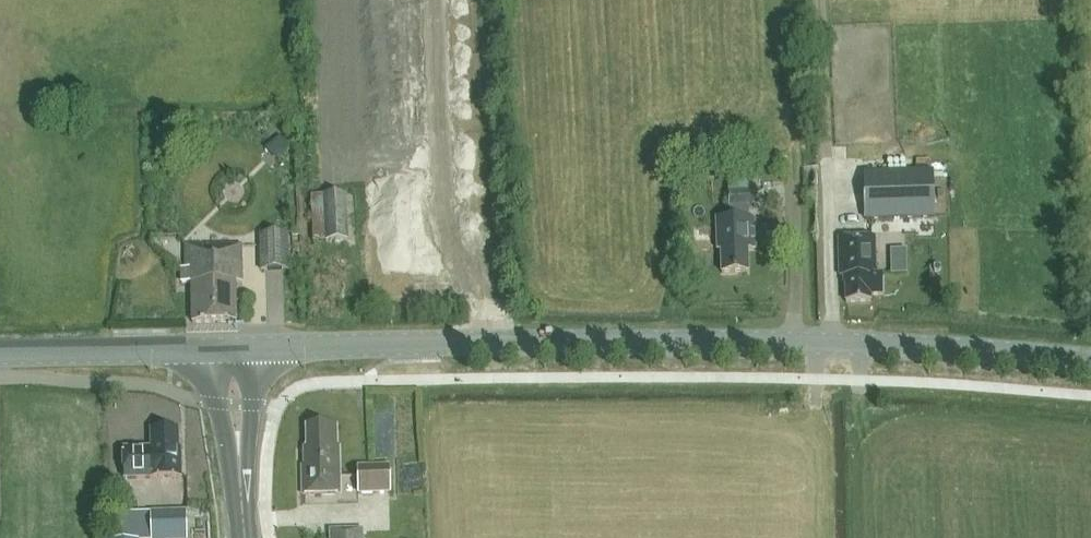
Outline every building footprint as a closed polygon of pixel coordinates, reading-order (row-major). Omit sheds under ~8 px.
[(934,171),(864,173),(866,220),(935,218),(934,171)] [(728,173),(729,189),(730,219),(717,219),(718,250),(721,250),(722,274),(748,273),(747,250),(755,250),(754,218),(749,218),(749,210),(754,209),(753,172),(728,173)] [(348,240),(347,193),(311,195),(313,241),(348,240)] [(289,271),(288,235),(260,235),(260,271),(289,271)] [(869,295),(883,295),(882,275),(876,275),(875,238),(839,238),(839,272),(845,272),(845,303),(869,302),(869,295)] [(242,282),(241,246),(185,247),(186,265),(182,265),(182,283),(192,283),(192,323),(236,322),(235,282),(242,282)] [(303,495),(340,494),(339,446),(337,446),(336,426),(307,427),(307,452),(302,452),(303,495)] [(178,431),(151,432),(152,450),(124,451),(124,482),(181,481),(180,450),(178,450),(178,431)] [(425,457),(403,457),(403,488),(425,488),(425,457)] [(390,494),(390,465),(357,466),(358,494),(390,494)] [(186,511),(150,512),(151,537),(187,537),(186,511)] [(364,529),(330,530),(330,537),(365,537),(364,529)]
